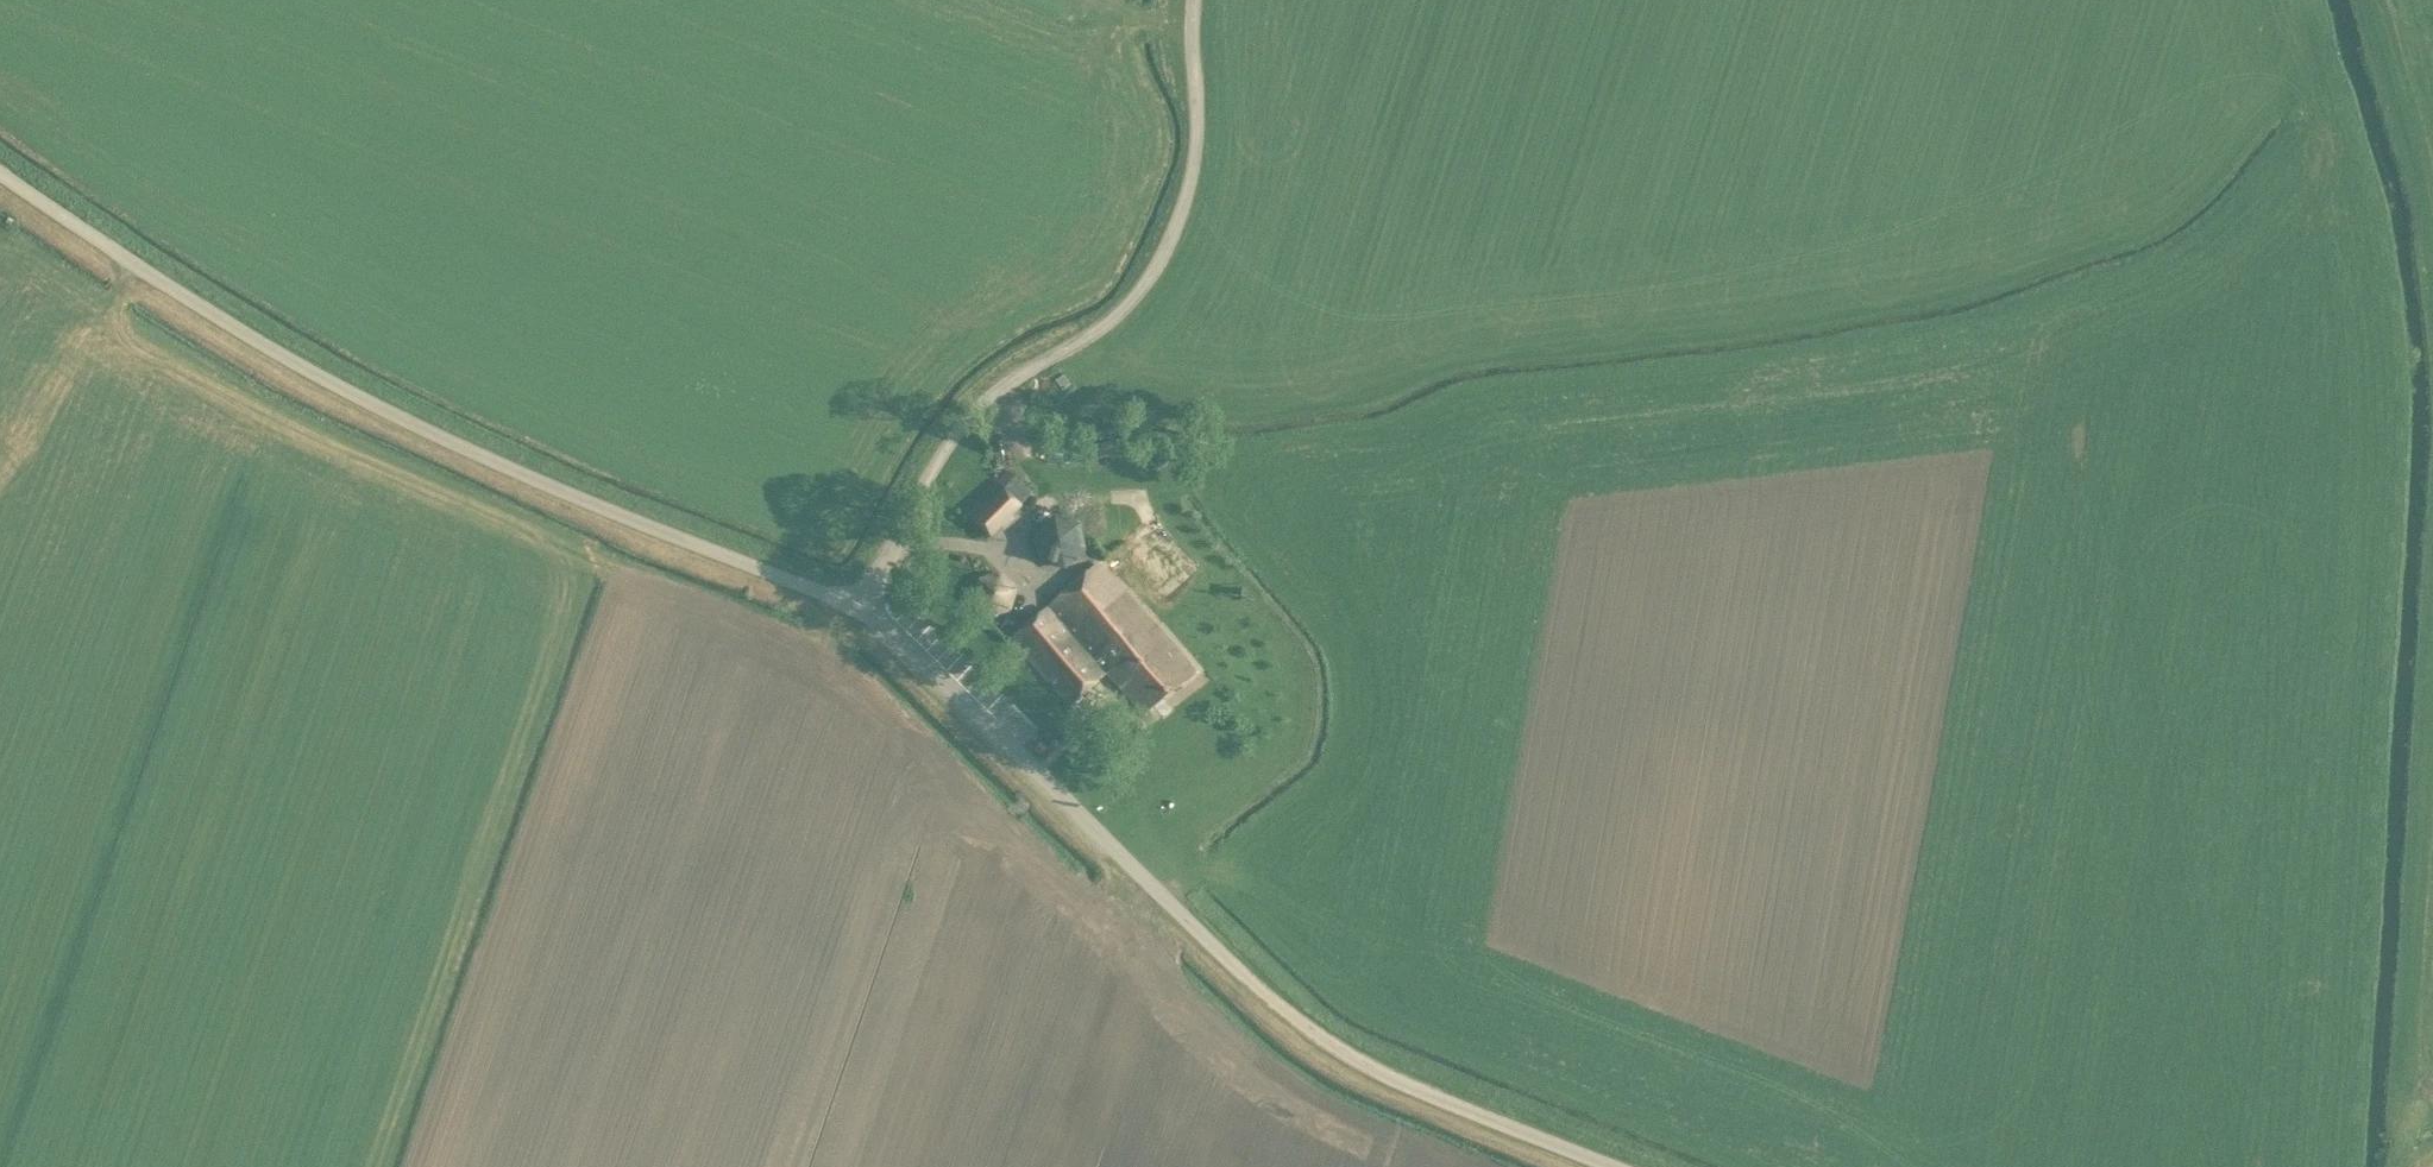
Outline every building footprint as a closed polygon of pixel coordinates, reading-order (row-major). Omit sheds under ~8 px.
[(4,211),(1,217),(6,220),(10,214),(4,211)] [(994,477),(964,508),(988,531),(1018,500),(994,477)] [(1058,521),(1039,538),(1055,557),(1075,540),(1058,521)] [(1141,710),(1189,668),(1096,559),(1008,635),(1066,701),(1105,668),(1141,710)]
